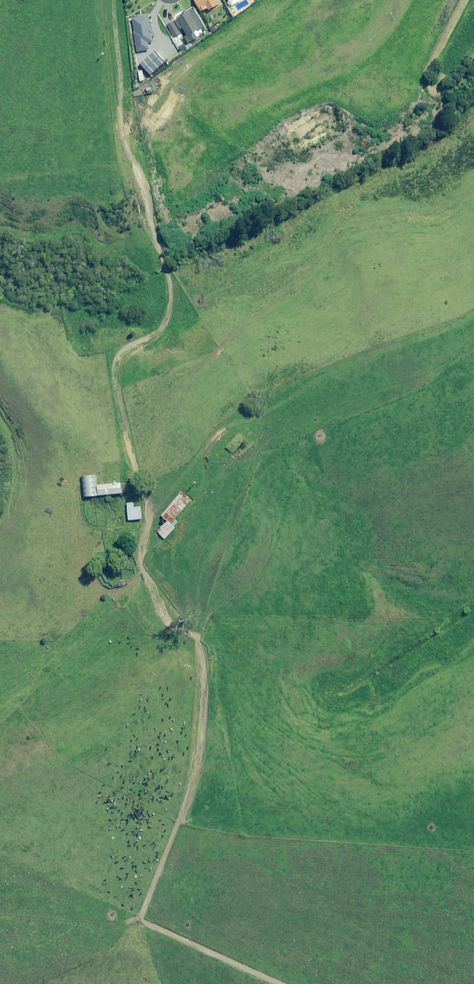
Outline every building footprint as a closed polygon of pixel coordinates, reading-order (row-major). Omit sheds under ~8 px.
[(218,0),(195,0),(202,12),(209,8),(210,11),(221,5),(218,0)] [(205,26),(195,9),(176,21),(181,29),(184,28),(188,36),(185,38),(189,44),(199,39),(195,32),(205,26)] [(151,27),(150,17),(134,19),(138,52),(150,50),(149,42),(155,42),(153,27),(151,27)] [(182,34),(174,22),(168,26),(175,38),(182,34)] [(167,62),(156,51),(141,64),(152,76),(167,62)] [(97,497),(96,476),(83,477),(84,497),(97,497)] [(123,494),(122,484),(99,486),(100,496),(123,494)] [(164,517),(172,524),(192,499),(188,495),(185,498),(181,494),(162,516),(164,517)] [(135,508),(134,503),(128,504),(130,521),(143,519),(142,507),(135,508)] [(172,524),(164,517),(153,529),(161,536),(172,524)]
